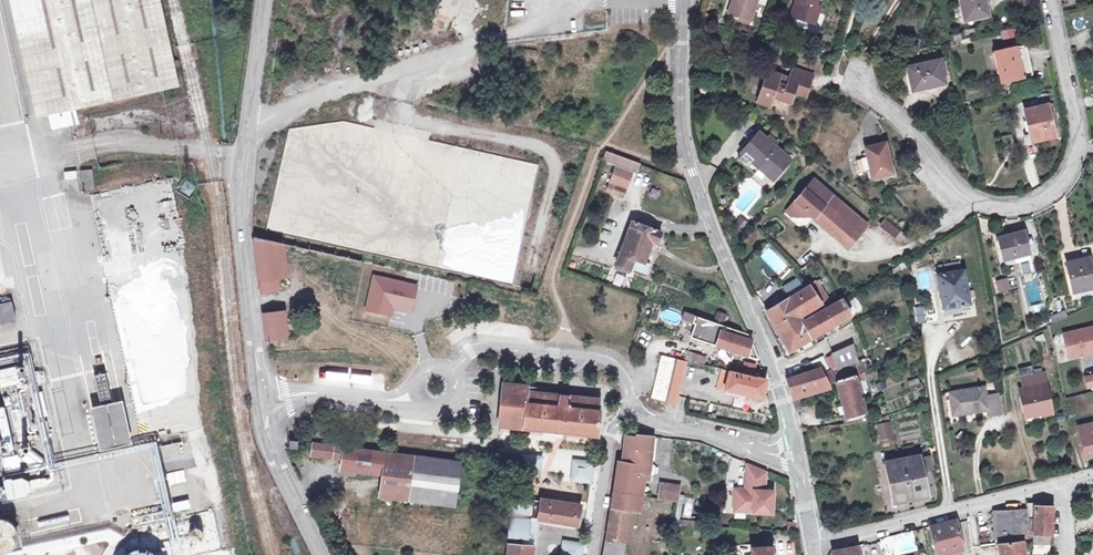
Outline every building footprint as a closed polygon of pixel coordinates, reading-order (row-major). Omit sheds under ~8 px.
[(23,0),(10,0),(36,117),(49,115),(23,0)] [(160,0),(23,0),(49,115),(76,109),(179,86),(160,0)] [(729,13),(742,18),(752,21),(759,0),(734,0),(729,13)] [(792,16),(813,23),(815,17),(818,18),(822,7),(818,5),(819,0),(797,0),(792,16)] [(966,20),(989,15),(986,0),(962,0),(966,20)] [(996,52),(1003,82),(1033,75),(1026,45),(996,52)] [(913,90),(940,84),(939,79),(944,78),(940,60),(908,67),(913,90)] [(768,71),(758,102),(771,106),(774,98),(792,103),(795,93),(797,87),(809,91),(814,75),(793,68),(790,78),(768,71)] [(703,83),(698,90),(705,96),(710,89),(703,83)] [(809,91),(797,87),(795,93),(807,97),(809,91)] [(1048,105),(1055,135),(1059,135),(1052,104),(1048,105)] [(1025,110),(1032,141),(1047,137),(1055,135),(1048,105),(1025,110)] [(79,123),(76,109),(49,115),(52,129),(79,123)] [(285,129),(286,153),(429,147),(428,122),(285,129)] [(745,152),(775,178),(791,159),(774,145),(768,139),(761,134),(745,152)] [(1047,137),(1049,146),(1057,145),(1055,135),(1047,137)] [(873,178),(893,173),(886,143),(866,148),(868,158),(857,161),(860,174),(868,172),(870,178),(873,177),(873,178)] [(399,221),(407,235),(414,222),(431,222),(436,213),(441,222),(441,210),(450,210),(450,193),(444,203),(440,196),(432,200),(432,186),(450,186),(449,166),(473,165),(473,149),(274,152),(275,235),(320,234),(316,227),(323,215),(355,214),(362,229),(367,222),(362,220),(378,212),(378,237),(390,244),(389,193),(404,202),(404,218),(399,221)] [(640,164),(607,152),(604,158),(618,163),(633,169),(637,170),(640,164)] [(775,178),(745,152),(739,160),(755,174),(760,169),(773,180),(775,178)] [(633,169),(618,163),(616,167),(632,173),(633,169)] [(626,188),(632,173),(616,167),(610,182),(626,188)] [(76,170),(64,172),(65,180),(77,178),(76,170)] [(94,188),(92,170),(81,171),(83,189),(94,188)] [(804,212),(806,210),(814,216),(815,217),(826,204),(825,203),(832,195),(814,179),(786,212),(792,217),(804,217),(804,212)] [(623,197),(625,190),(615,186),(613,193),(623,197)] [(825,203),(826,204),(860,235),(868,225),(832,195),(825,203)] [(813,218),(848,248),(860,235),(826,204),(815,217),(814,216),(813,218)] [(936,210),(940,216),(946,212),(942,206),(936,210)] [(741,218),(736,224),(742,229),(747,223),(741,218)] [(486,227),(473,229),(474,237),(487,236),(490,264),(513,262),(513,255),(505,256),(505,244),(504,244),(502,219),(486,220),(486,227)] [(881,227),(894,238),(901,231),(887,220),(881,227)] [(630,271),(631,267),(634,259),(644,263),(652,242),(658,244),(661,233),(632,222),(616,266),(630,271)] [(1024,231),(999,238),(1004,260),(1005,260),(1030,254),(1024,231)] [(285,261),(278,259),(279,244),(253,238),(260,292),(277,290),(276,278),(287,277),(285,261)] [(1031,260),(1030,254),(1005,260),(1007,266),(1031,260)] [(649,265),(644,263),(634,259),(631,267),(646,273),(649,265)] [(1092,288),(1092,277),(1087,259),(1067,264),(1073,292),(1092,288)] [(938,275),(945,315),(961,313),(960,306),(970,304),(964,270),(962,271),(961,262),(939,266),(940,275),(938,275)] [(411,311),(416,286),(374,277),(367,310),(391,315),(393,307),(399,304),(402,309),(411,311)] [(997,293),(1009,292),(1008,278),(995,279),(997,293)] [(821,279),(810,286),(822,304),(829,300),(820,285),(823,283),(821,279)] [(790,298),(801,317),(822,304),(810,286),(804,289),(806,294),(801,297),(798,293),(790,298)] [(1073,292),(1075,298),(1092,294),(1092,288),(1073,292)] [(798,293),(801,297),(806,294),(804,289),(798,293)] [(790,351),(813,338),(804,322),(801,317),(790,298),(788,298),(766,312),(790,351)] [(814,316),(824,332),(852,316),(842,299),(814,316)] [(12,302),(0,304),(0,325),(16,321),(12,302)] [(1058,314),(1060,320),(1067,317),(1064,311),(1058,314)] [(286,337),(284,312),(262,314),(266,339),(286,337)] [(723,323),(726,315),(718,312),(715,320),(723,323)] [(698,317),(684,313),(682,319),(695,324),(698,317)] [(1051,317),(1054,323),(1060,320),(1058,314),(1051,317)] [(804,322),(813,338),(824,332),(814,316),(804,322)] [(698,317),(695,324),(691,337),(716,345),(716,346),(759,360),(752,340),(748,335),(698,317)] [(1068,357),(1092,352),(1092,327),(1063,333),(1068,357)] [(1036,337),(1038,342),(1046,339),(1043,334),(1036,337)] [(833,353),(843,378),(856,374),(856,376),(862,373),(859,363),(853,344),(833,353)] [(964,346),(966,355),(980,352),(978,344),(964,346)] [(687,361),(705,364),(706,355),(689,352),(687,361)] [(832,373),(837,380),(843,378),(833,353),(825,357),(832,373)] [(665,401),(675,359),(662,356),(651,398),(665,401)] [(676,405),(686,361),(676,359),(666,403),(676,405)] [(859,363),(862,373),(865,372),(868,370),(866,361),(859,363)] [(22,383),(18,365),(0,370),(0,386),(1,388),(22,383)] [(786,380),(791,395),(798,393),(830,384),(826,376),(821,368),(786,380)] [(763,399),(767,380),(723,369),(718,387),(725,389),(725,390),(750,396),(763,399)] [(856,376),(860,390),(869,387),(865,372),(862,373),(856,376)] [(1021,396),(1024,411),(1037,408),(1044,413),(1053,411),(1044,372),(1022,377),(1026,395),(1021,396)] [(112,402),(105,373),(95,375),(101,405),(102,410),(113,408),(112,402)] [(826,376),(830,384),(837,382),(837,380),(832,373),(826,376)] [(837,382),(842,400),(861,394),(860,390),(856,376),(856,374),(843,378),(837,380),(837,382)] [(544,431),(563,433),(597,436),(601,400),(528,392),(528,387),(503,384),(499,426),(544,431)] [(986,387),(950,392),(952,410),(953,416),(988,410),(989,416),(1001,414),(998,394),(987,396),(986,387)] [(750,396),(725,390),(724,393),(749,399),(750,396)] [(791,395),(794,403),(800,401),(798,393),(791,395)] [(842,400),(846,416),(866,411),(865,407),(867,407),(864,396),(862,397),(861,394),(842,400)] [(132,444),(122,400),(112,402),(113,408),(102,410),(101,405),(90,407),(100,451),(132,444)] [(800,401),(794,403),(797,413),(802,411),(800,401)] [(1037,408),(1024,411),(1026,417),(1044,413),(1037,408)] [(846,416),(849,424),(866,421),(868,420),(866,411),(846,416)] [(879,425),(881,439),(892,437),(889,423),(879,425)] [(1085,457),(1092,455),(1092,423),(1078,427),(1085,457)] [(650,465),(653,437),(636,435),(635,437),(625,436),(624,449),(622,462),(617,462),(613,492),(636,494),(638,481),(645,482),(646,474),(649,474),(650,465)] [(456,494),(461,463),(313,444),(312,456),(342,460),(341,470),(383,475),(379,497),(407,500),(409,488),(456,494)] [(509,462),(510,454),(500,453),(499,461),(509,462)] [(1,458),(4,472),(20,469),(18,455),(1,458)] [(911,499),(928,496),(921,456),(889,463),(896,498),(910,495),(911,499)] [(591,481),(593,464),(575,462),(573,480),(591,481)] [(771,492),(762,491),(763,473),(748,467),(747,486),(746,485),(745,490),(735,490),(734,505),(743,505),(742,511),(770,512),(771,492)] [(5,481),(6,498),(30,496),(28,479),(5,481)] [(679,494),(680,486),(661,484),(660,491),(679,494)] [(455,506),(456,494),(409,488),(407,500),(455,506)] [(678,502),(679,494),(660,491),(658,499),(678,502)] [(634,510),(636,494),(613,492),(610,508),(630,510),(634,510)] [(539,520),(578,526),(581,505),(541,499),(541,501),(533,500),(533,498),(511,495),(507,544),(508,544),(507,554),(532,554),(533,546),(519,545),(520,537),(530,538),(532,518),(539,520)] [(171,503),(173,512),(191,508),(189,500),(171,503)] [(1027,510),(1027,538),(1034,537),(1034,535),(1050,536),(1052,536),(1053,507),(1035,506),(1035,503),(1026,503),(1027,510)] [(630,510),(610,508),(609,517),(606,540),(603,554),(624,554),(630,510)] [(993,512),(995,540),(1027,538),(1027,510),(993,512)] [(537,547),(539,520),(532,518),(530,538),(520,537),(519,545),(533,546),(537,547)] [(16,531),(15,527),(12,524),(9,522),(6,520),(2,519),(0,519),(0,552),(4,551),(7,550),(11,548),(13,545),(15,542),(16,538),(17,534),(16,531)] [(937,554),(943,554),(955,552),(964,550),(956,520),(930,527),(937,554)] [(202,537),(202,535),(202,533),(201,531),(199,529),(196,529),(194,529),(192,530),(190,532),(189,534),(190,536),(190,539),(192,540),(194,541),(197,541),(199,541),(201,539),(202,537)] [(81,545),(103,539),(102,531),(79,537),(81,545)] [(1034,537),(1033,554),(1049,554),(1050,536),(1034,535),(1034,537)] [(1023,541),(999,544),(1000,554),(1025,554),(1023,541)] [(583,544),(565,542),(563,554),(582,554),(583,544)] [(833,554),(859,554),(857,546),(832,551),(833,554)]
